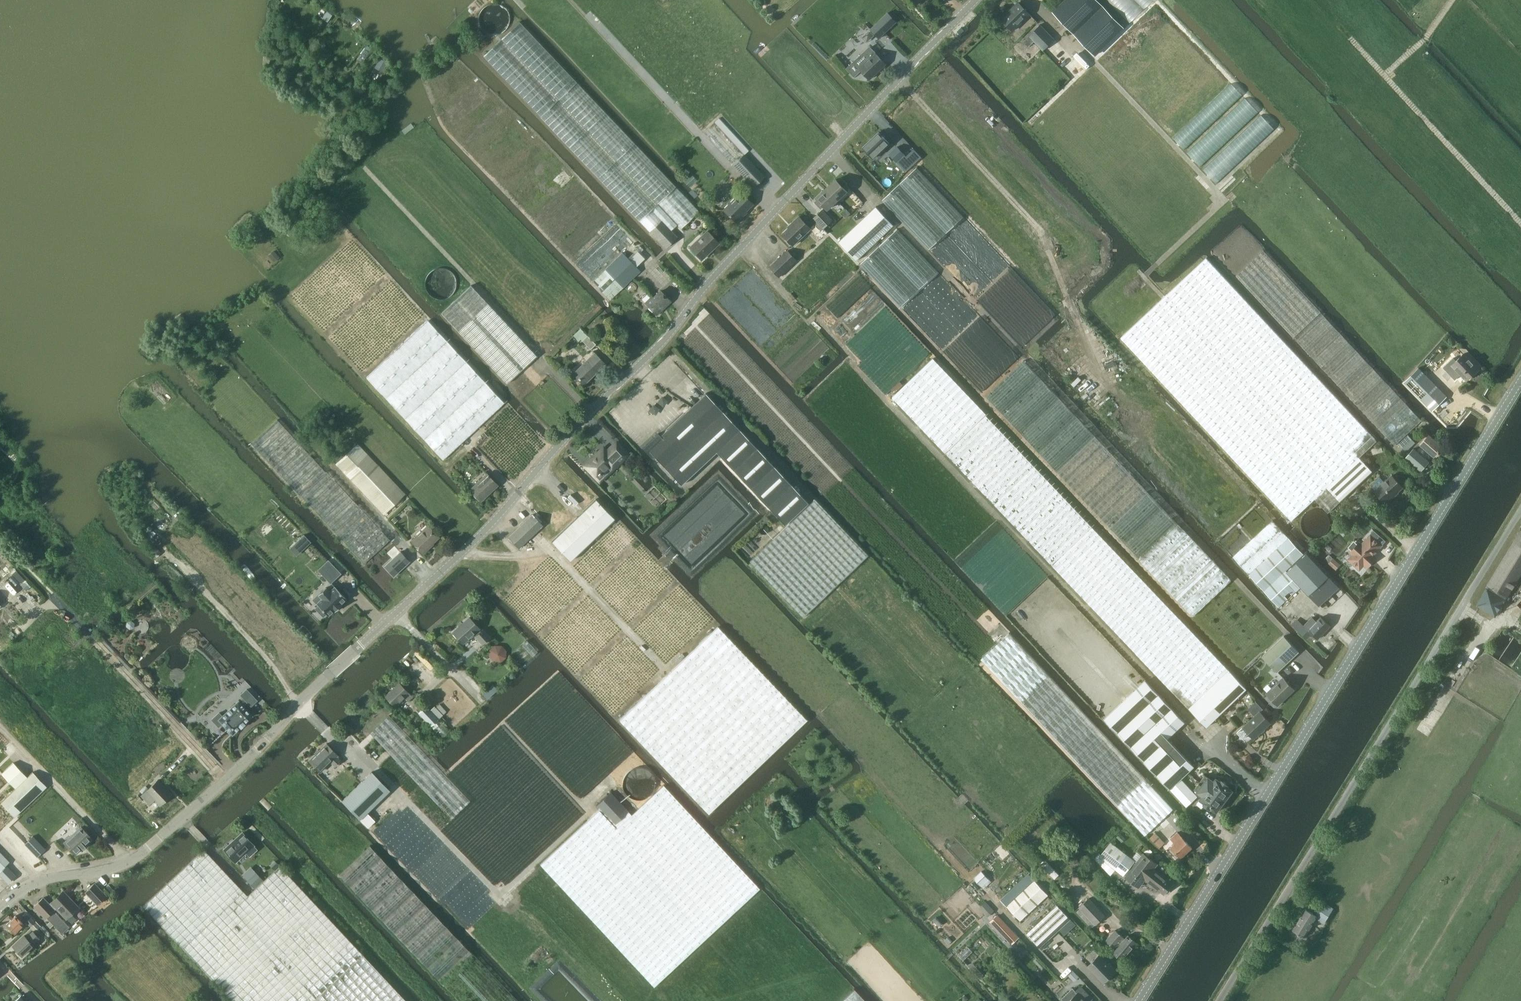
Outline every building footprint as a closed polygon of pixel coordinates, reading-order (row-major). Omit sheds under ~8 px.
[(1124,27),(1098,0),(1064,0),(1053,11),(1095,55),(1124,27)] [(1013,31),(1031,14),(1018,2),(1001,19),(1013,31)] [(507,18),(507,17),(507,15),(506,12),(505,10),(503,8),(502,7),(499,5),(498,4),(494,4),(492,4),(489,4),(487,5),(484,7),(482,9),(481,12),(480,14),(480,17),(480,19),(481,22),(482,24),(483,27),(485,28),(488,29),(490,30),(493,31),(496,30),(498,30),(501,28),(503,27),(504,25),(506,23),(506,20),(507,18)] [(888,12),(871,29),(879,38),(897,22),(888,12)] [(541,116),(650,231),(666,247),(677,236),(671,230),(677,224),(681,228),(699,211),(676,187),(677,186),(578,81),(577,82),(520,21),(483,55),(541,116)] [(1043,50),(1054,39),(1040,24),(1024,41),(1028,45),(1033,41),(1043,50)] [(319,33),(326,38),(331,32),(324,27),(319,33)] [(476,45),(486,35),(478,28),(468,38),(476,45)] [(1109,72),(1139,44),(1127,32),(1098,60),(1109,72)] [(1122,85),(1150,56),(1140,44),(1110,73),(1122,85)] [(869,46),(846,68),(854,77),(862,70),(870,79),(886,64),(875,52),(869,46)] [(302,85),(294,78),(289,84),(296,91),(302,85)] [(754,186),(765,176),(745,154),(749,150),(719,118),(715,122),(703,132),(733,164),(754,186)] [(874,158),(890,143),(879,132),(863,146),(874,158)] [(909,160),(896,147),(889,154),(907,172),(914,165),(910,160),(909,160)] [(684,181),(690,187),(698,179),(692,173),(684,181)] [(837,179),(826,188),(838,200),(847,190),(844,187),(848,184),(841,177),(838,180),(837,179)] [(818,199),(815,202),(821,208),(824,205),(828,209),(838,200),(826,188),(816,197),(818,199)] [(746,210),(753,203),(740,191),(723,208),(735,220),(745,209),(746,210)] [(720,202),(718,194),(709,196),(711,204),(720,202)] [(876,206),(839,241),(857,260),(894,225),(876,206)] [(824,228),(833,220),(823,209),(814,218),(818,221),(815,223),(822,229),(824,228)] [(793,245),(811,228),(799,216),(792,223),(793,224),(783,234),(793,245)] [(712,249),(719,243),(706,229),(689,246),(700,257),(711,247),(712,249)] [(857,265),(829,237),(826,234),(798,261),(787,250),(770,266),(785,280),(782,283),(808,311),(857,265)] [(1321,312),(1264,251),(1237,276),(1293,337),(1330,374),(1396,444),(1421,420),(1356,350),(1321,312)] [(623,252),(593,282),(610,299),(641,270),(623,252)] [(1328,512),(1372,471),(1359,457),(1377,440),(1206,258),(1121,337),(1292,520),(1315,498),(1328,512)] [(458,283),(458,280),(457,278),(456,275),(454,273),(452,271),(450,270),(446,269),(443,268),(441,269),(437,270),(435,271),(433,273),(431,275),(430,278),(429,281),(429,283),(429,286),(430,288),(431,291),(433,293),(435,295),(437,297),(439,297),(443,298),(446,298),(449,297),(451,296),(453,294),(455,292),(457,289),(458,287),(458,283)] [(507,383),(537,355),(472,285),(441,312),(507,383)] [(670,301),(663,292),(660,289),(653,296),(652,294),(645,301),(657,314),(663,308),(661,307),(665,303),(666,305),(670,301)] [(444,459),(505,402),(429,320),(366,377),(444,459)] [(596,343),(581,327),(573,335),(579,341),(581,339),(583,339),(583,340),(591,349),(596,343)] [(584,384),(606,363),(595,351),(573,372),(584,384)] [(1467,379),(1479,368),(1464,353),(1452,364),(1467,379)] [(1052,565),(1188,708),(1206,727),(1246,688),(1229,670),(1230,669),(1092,526),(933,358),(892,397),(1052,565)] [(1096,437),(1024,361),(985,396),(1111,529),(1193,616),(1231,580),(1148,492),(1096,437)] [(1420,368),(1406,381),(1434,410),(1449,395),(1420,368)] [(659,433),(643,448),(653,458),(655,456),(681,484),(717,452),(785,524),(808,502),(706,393),(661,435),(659,433)] [(326,471),(277,419),(251,443),(299,495),(364,565),(391,539),(327,470),(326,471)] [(1434,456),(1443,445),(1429,433),(1420,444),(1434,456)] [(1406,452),(1416,443),(1408,434),(1398,443),(1406,452)] [(585,465),(597,477),(600,481),(619,463),(628,454),(617,442),(607,451),(604,447),(585,465)] [(1421,471),(1429,461),(1414,448),(1405,457),(1421,471)] [(481,500),(498,485),(487,472),(470,489),(481,500)] [(1380,478),(1372,486),(1376,490),(1375,491),(1386,502),(1403,487),(1392,475),(1384,482),(1380,478)] [(596,499),(552,541),(571,561),(615,518),(596,499)] [(803,617),(835,586),(868,555),(815,499),(750,561),(803,617)] [(1329,525),(1329,524),(1328,522),(1328,520),(1327,518),(1325,515),(1321,513),(1318,511),(1316,511),(1314,511),(1311,512),(1309,513),(1307,515),(1305,516),(1304,519),(1303,521),(1302,524),(1302,526),(1303,529),(1304,531),(1306,533),(1307,535),(1309,536),(1311,537),(1314,538),(1317,538),(1320,537),(1322,536),(1324,534),(1326,532),(1328,530),(1328,528),(1329,525)] [(519,548),(543,525),(533,514),(509,537),(519,548)] [(1272,520),(1233,557),(1278,607),(1287,598),(1285,595),(1288,592),(1292,595),(1301,586),(1287,571),(1305,555),(1272,520)] [(424,553),(440,537),(428,524),(411,540),(424,553)] [(1477,605),(1495,616),(1506,598),(1505,598),(1515,581),(1520,573),(1520,525),(1520,528),(1520,530),(1487,584),(1489,585),(1488,587),(1487,586),(1477,605)] [(1354,554),(1349,559),(1360,568),(1364,563),(1367,566),(1375,557),(1372,554),(1381,545),(1371,535),(1362,545),(1359,543),(1351,551),(1354,554)] [(409,561),(395,546),(387,553),(393,559),(392,559),(388,555),(383,560),(387,564),(386,566),(394,574),(409,561)] [(4,578),(16,566),(4,553),(1,556),(0,556),(0,574),(4,578)] [(1305,555),(1287,571),(1301,586),(1305,590),(1319,605),(1339,587),(1307,553),(1305,555)] [(1341,564),(1333,558),(1329,563),(1336,569),(1341,564)] [(331,583),(341,573),(329,559),(318,569),(331,583)] [(385,583),(393,576),(384,567),(376,574),(385,583)] [(353,593),(346,599),(343,597),(336,603),(339,606),(336,609),(332,614),(340,622),(342,621),(343,622),(348,616),(350,618),(359,609),(357,607),(362,603),(353,593)] [(1330,626),(1320,616),(1316,620),(1312,616),(1304,625),(1317,638),(1330,626)] [(481,630),(479,628),(469,617),(452,631),(463,643),(473,633),(483,643),(490,637),(483,628),(481,630)] [(719,627),(621,720),(708,812),(806,719),(719,627)] [(1145,835),(1169,813),(1173,809),(1010,632),(981,659),(1145,835)] [(1277,672),(1279,670),(1299,652),(1284,635),(1262,656),(1277,672)] [(490,649),(489,656),(494,662),(501,662),(506,658),(507,651),(502,645),(495,645),(490,649)] [(1283,677),(1266,693),(1278,705),(1295,689),(1283,677)] [(1105,718),(1104,720),(1157,775),(1170,789),(1170,788),(1174,793),(1187,807),(1197,796),(1185,782),(1181,778),(1194,766),(1181,752),(1167,738),(1177,729),(1185,722),(1145,679),(1138,686),(1105,718)] [(413,697),(400,682),(385,696),(395,705),(404,696),(408,701),(413,697)] [(257,700),(247,689),(241,695),(251,706),(257,700)] [(219,712),(212,719),(219,726),(222,723),(233,734),(241,727),(245,724),(245,723),(253,715),(238,700),(222,715),(219,712)] [(430,710),(426,706),(419,712),(432,725),(442,737),(451,729),(440,718),(443,715),(435,706),(430,710)] [(1243,727),(1237,732),(1243,738),(1249,733),(1254,738),(1271,723),(1260,711),(1242,726),(1243,727)] [(452,818),(453,817),(470,801),(389,715),(371,732),(452,818)] [(335,767),(341,761),(337,756),(338,755),(327,743),(309,760),(321,772),(331,762),(335,767)] [(17,787),(1,802),(15,817),(47,786),(33,772),(28,777),(14,762),(3,773),(17,787)] [(655,784),(655,783),(655,781),(654,778),(653,775),(651,773),(649,771),(646,769),(644,768),(640,768),(637,768),(634,769),(631,770),(629,772),(627,774),(625,777),(624,780),(624,783),(624,786),(625,788),(626,791),(628,794),(630,796),(633,798),(635,798),(639,799),(642,799),(645,798),(648,796),(650,794),(652,792),(654,789),(655,786),(655,784)] [(372,771),(342,800),(360,818),(390,789),(372,771)] [(1205,775),(1199,783),(1224,801),(1226,798),(1228,799),(1232,793),(1231,792),(1232,790),(1226,786),(1228,784),(1222,780),(1221,782),(1216,778),(1214,781),(1205,775)] [(161,805),(172,794),(158,780),(141,795),(150,804),(155,799),(161,805)] [(1199,783),(1194,789),(1203,796),(1200,799),(1197,804),(1202,807),(1205,804),(1210,808),(1211,807),(1216,811),(1218,809),(1219,810),(1224,804),(1222,803),(1224,801),(1199,783)] [(590,818),(705,939),(760,888),(664,785),(640,807),(632,814),(629,811),(611,791),(596,806),(600,809),(590,818)] [(654,986),(705,939),(590,818),(540,865),(654,986)] [(76,854),(92,838),(81,826),(65,842),(76,854)] [(1181,857),(1192,847),(1177,831),(1170,838),(1174,843),(1170,846),(1181,857)] [(249,856),(257,848),(242,833),(224,850),(236,863),(246,853),(249,856)] [(33,835),(25,843),(37,855),(45,847),(33,835)] [(370,846),(339,875),(459,1000),(517,1000),(370,846)] [(255,888),(248,895),(204,848),(144,905),(233,1000),(407,1000),(280,865),(273,872),(267,866),(258,874),(252,867),(243,876),(255,888)] [(9,860),(0,851),(0,869),(9,860)] [(1158,863),(1144,852),(1136,862),(1126,855),(1116,867),(1126,874),(1124,876),(1139,888),(1146,879),(1165,894),(1173,883),(1154,869),(1158,863)] [(279,864),(275,860),(270,865),(274,869),(279,864)] [(0,872),(0,874),(4,878),(12,871),(7,865),(0,872)] [(981,886),(990,879),(982,871),(974,878),(981,886)] [(1034,879),(1006,905),(1021,921),(1049,895),(1034,879)] [(967,883),(963,886),(960,889),(972,901),(979,895),(967,883)] [(97,904),(106,896),(94,884),(85,892),(97,904)] [(63,892),(52,902),(53,903),(57,907),(66,917),(67,918),(67,917),(72,922),(76,918),(72,913),(78,907),(78,906),(72,900),(71,901),(63,892)] [(57,907),(53,903),(51,905),(43,897),(35,906),(46,918),(47,917),(62,933),(70,926),(54,910),(57,907)] [(1079,907),(1076,910),(1093,928),(1096,925),(1106,915),(1089,897),(1079,907)] [(985,901),(979,908),(987,917),(994,910),(985,901)] [(1316,914),(1326,920),(1333,908),(1324,902),(1316,914)] [(1057,905),(1027,933),(1040,948),(1071,919),(1057,905)] [(1305,909),(1293,929),(1305,937),(1318,916),(1305,909)] [(982,919),(986,916),(979,910),(976,913),(982,919)] [(31,926),(35,922),(26,913),(21,917),(31,926)] [(1015,932),(997,914),(991,920),(1009,938),(1015,932)] [(15,934),(25,925),(16,915),(6,924),(15,934)] [(1125,938),(1115,930),(1105,940),(1115,949),(1113,952),(1121,960),(1137,942),(1128,935),(1125,938)] [(39,939),(32,931),(25,937),(23,935),(13,945),(23,955),(33,945),(39,939)] [(1115,971),(1099,954),(1088,965),(1104,982),(1115,971)] [(1065,1000),(1090,1000),(1093,999),(1080,985),(1075,990),(1073,987),(1062,998),(1065,1000)] [(854,988),(841,1000),(866,1000),(854,988)] [(1016,998),(1021,1000),(1033,1000),(1020,992),(1016,998)]
